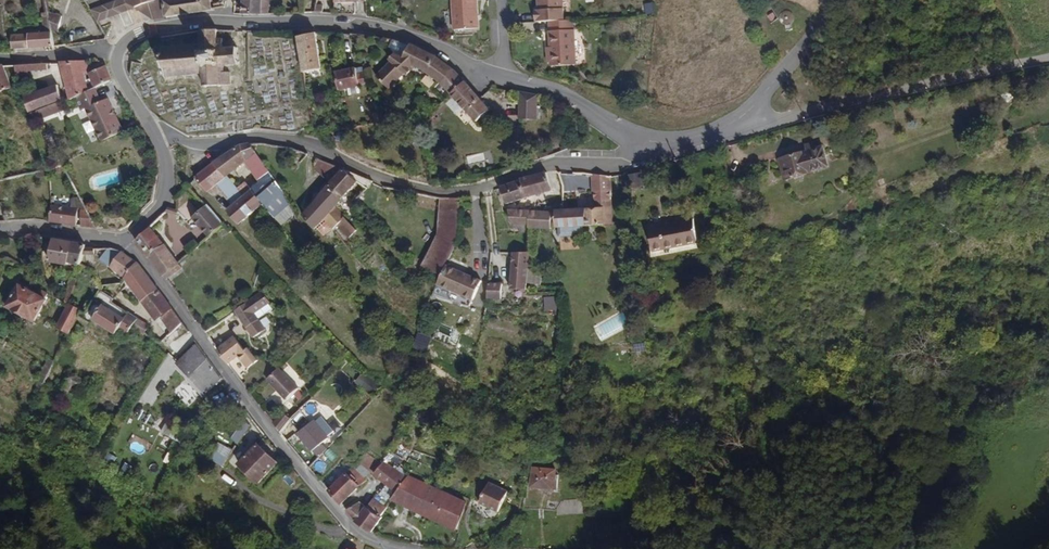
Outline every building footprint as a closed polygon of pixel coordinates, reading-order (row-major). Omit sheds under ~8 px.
[(93,8),(90,10),(97,22),(122,12),(133,8),(127,5),(125,0),(115,0),(93,8)] [(133,8),(153,0),(125,0),(127,5),(133,8)] [(163,0),(153,0),(133,8),(151,19),(165,17),(163,0)] [(209,0),(163,0),(165,17),(210,11),(210,9),(209,0)] [(261,0),(241,0),(240,13),(260,13),(261,0)] [(477,0),(452,0),(453,30),(478,29),(477,0)] [(562,0),(538,0),(538,10),(539,21),(547,20),(563,20),(562,0)] [(56,32),(60,14),(47,11),(48,13),(51,30),(56,32)] [(51,30),(48,13),(43,13),(43,18),(45,33),(11,34),(12,48),(31,47),(53,45),(51,30)] [(574,65),(572,19),(563,20),(547,20),(549,66),(574,65)] [(223,38),(215,38),(215,29),(200,29),(200,40),(195,40),(194,40),(194,37),(190,37),(190,40),(186,40),(186,37),(181,37),(181,40),(176,40),(176,37),(171,37),(171,40),(168,40),(168,37),(164,37),(164,40),(159,40),(159,46),(164,46),(164,48),(159,48),(159,52),(164,52),(164,58),(159,58),(159,63),(164,63),(164,67),(159,67),(159,74),(163,74),(163,78),(167,78),(167,74),(171,74),(171,78),(175,78),(175,74),(182,74),(182,79),(186,79),(186,74),(190,74),(190,79),(194,79),(194,85),(231,84),(230,72),(224,72),(224,66),(235,66),(235,46),(223,46),(223,38)] [(319,68),(314,33),(297,35),(302,70),(319,68)] [(464,81),(451,66),(430,53),(409,43),(403,55),(393,52),(387,59),(389,61),(376,76),(389,88),(403,72),(406,74),(413,66),(431,76),(449,94),(464,81)] [(65,87),(67,95),(68,101),(74,98),(85,92),(82,81),(79,72),(75,60),(59,62),(59,63),(65,87)] [(86,70),(82,60),(75,60),(79,72),(86,70)] [(0,65),(0,91),(11,87),(3,65),(0,65)] [(110,79),(112,79),(105,65),(87,73),(89,78),(82,81),(85,92),(93,88),(110,79)] [(358,86),(357,82),(357,79),(356,73),(355,67),(343,69),(333,71),(336,89),(342,89),(354,86),(358,86)] [(480,98),(466,83),(464,81),(449,94),(454,99),(466,113),(475,122),(489,109),(480,98)] [(28,111),(61,100),(56,84),(22,95),(28,111)] [(355,92),(354,86),(342,89),(342,93),(344,95),(354,93),(355,92)] [(1019,102),(1011,93),(1007,87),(996,95),(1008,110),(1019,102)] [(121,130),(105,98),(99,100),(93,88),(85,92),(74,98),(80,110),(84,108),(100,141),(121,130)] [(537,119),(537,93),(531,92),(519,91),(518,111),(519,118),(524,118),(537,119)] [(64,110),(61,100),(28,111),(31,121),(45,116),(51,114),(64,110)] [(487,146),(499,134),(494,129),(483,142),(487,146)] [(224,177),(244,162),(256,153),(249,142),(240,143),(211,162),(218,170),(224,177)] [(834,165),(825,143),(789,152),(777,157),(783,180),(834,165)] [(257,180),(267,173),(269,171),(256,153),(244,162),(257,180)] [(312,168),(328,182),(331,179),(334,176),(342,168),(316,158),(312,168)] [(224,177),(218,170),(211,162),(193,177),(195,180),(197,183),(206,192),(224,177)] [(340,198),(356,181),(342,168),(334,176),(331,179),(328,182),(326,185),(340,198)] [(502,206),(550,189),(544,173),(544,171),(496,187),(498,194),(502,206)] [(643,173),(631,173),(631,185),(642,186),(643,173)] [(603,225),(612,225),(611,175),(591,175),(591,186),(591,207),(603,207),(603,225)] [(282,192),(278,185),(275,181),(256,197),(263,205),(281,225),(295,212),(282,192)] [(314,229),(324,217),(334,206),(340,198),(326,185),(303,212),(308,217),(305,221),(314,229)] [(237,224),(263,205),(256,197),(249,189),(225,210),(237,224)] [(444,265),(457,238),(459,199),(444,198),(439,198),(437,234),(421,264),(440,273),(444,265)] [(207,236),(222,224),(215,215),(206,204),(191,216),(194,219),(207,236)] [(77,224),(77,209),(49,206),(49,220),(49,222),(77,224)] [(334,206),(324,217),(334,228),(336,226),(344,217),(334,206)] [(583,225),(583,207),(562,208),(553,208),(553,226),(583,225)] [(603,225),(603,207),(591,207),(583,207),(583,225),(603,225)] [(550,228),(550,211),(512,209),(506,208),(508,219),(510,228),(528,228),(550,228)] [(93,225),(90,218),(85,210),(80,210),(80,224),(93,225)] [(693,240),(689,216),(645,225),(650,250),(693,240)] [(356,229),(344,217),(336,226),(347,239),(356,229)] [(163,243),(149,226),(132,241),(135,243),(138,247),(146,257),(163,243)] [(66,263),(69,242),(51,239),(47,263),(66,266),(66,263)] [(651,256),(694,247),(693,240),(650,250),(651,256)] [(81,254),(83,244),(69,242),(66,263),(67,263),(69,263),(79,265),(81,254)] [(163,275),(178,264),(163,243),(146,257),(161,276),(163,275)] [(122,251),(117,249),(110,249),(108,249),(107,249),(99,259),(108,267),(113,259),(117,255),(119,253),(122,251)] [(122,277),(127,269),(137,261),(122,251),(119,253),(117,255),(113,259),(108,267),(122,277)] [(528,268),(529,252),(511,252),(509,289),(526,290),(527,283),(528,268)] [(158,288),(137,261),(127,269),(122,277),(140,302),(158,288)] [(472,300),(480,282),(444,265),(440,273),(435,283),(472,300)] [(528,268),(527,283),(541,284),(542,269),(528,268)] [(30,324),(45,299),(17,283),(2,308),(30,324)] [(501,300),(501,292),(502,283),(489,283),(486,283),(486,300),(501,300)] [(172,307),(158,288),(140,302),(154,320),(159,317),(172,307)] [(119,325),(128,312),(111,301),(113,299),(99,290),(89,306),(83,315),(90,320),(113,334),(119,325)] [(270,302),(261,290),(234,309),(235,311),(242,320),(245,326),(254,338),(265,330),(253,313),(270,302)] [(557,311),(556,296),(544,296),(544,311),(557,311)] [(66,334),(78,309),(67,304),(54,328),(66,334)] [(178,326),(182,322),(172,307),(159,317),(171,333),(178,326)] [(129,331),(132,325),(137,318),(128,312),(119,325),(129,331)] [(149,325),(137,318),(132,325),(137,329),(144,333),(149,325)] [(426,350),(430,337),(417,333),(413,346),(426,350)] [(236,355),(244,350),(233,335),(216,348),(227,362),(236,355)] [(221,380),(195,344),(192,347),(187,351),(175,363),(188,378),(203,395),(208,391),(221,380)] [(244,350),(236,355),(246,368),(257,360),(247,347),(244,350)] [(44,385),(55,365),(50,362),(39,382),(44,385)] [(297,387),(278,366),(266,378),(265,379),(284,399),(297,387)] [(141,409),(136,420),(166,435),(171,425),(141,409)] [(280,430),(289,418),(281,412),(273,421),(280,430)] [(314,421),(326,437),(333,431),(321,416),(314,421)] [(237,443),(251,423),(244,419),(230,439),(237,443)] [(314,421),(313,420),(296,433),(310,451),(327,438),(326,437),(314,421)] [(222,467),(231,449),(217,442),(208,459),(222,467)] [(277,462),(257,443),(236,465),(256,484),(277,462)] [(406,476),(384,460),(372,475),(395,492),(406,476)] [(346,471),(359,485),(365,480),(352,466),(346,471)] [(557,469),(538,468),(531,467),(529,488),(536,489),(555,490),(557,469)] [(339,504),(358,486),(345,473),(326,491),(339,504)] [(455,529),(467,501),(408,475),(406,476),(395,492),(389,500),(455,529)] [(498,512),(508,492),(487,482),(477,501),(498,512)] [(373,497),(365,506),(371,512),(377,516),(380,518),(387,507),(373,497)] [(359,501),(349,508),(344,511),(349,515),(353,519),(365,506),(359,501)] [(370,531),(380,518),(377,516),(371,512),(365,506),(353,519),(361,525),(370,531)]
